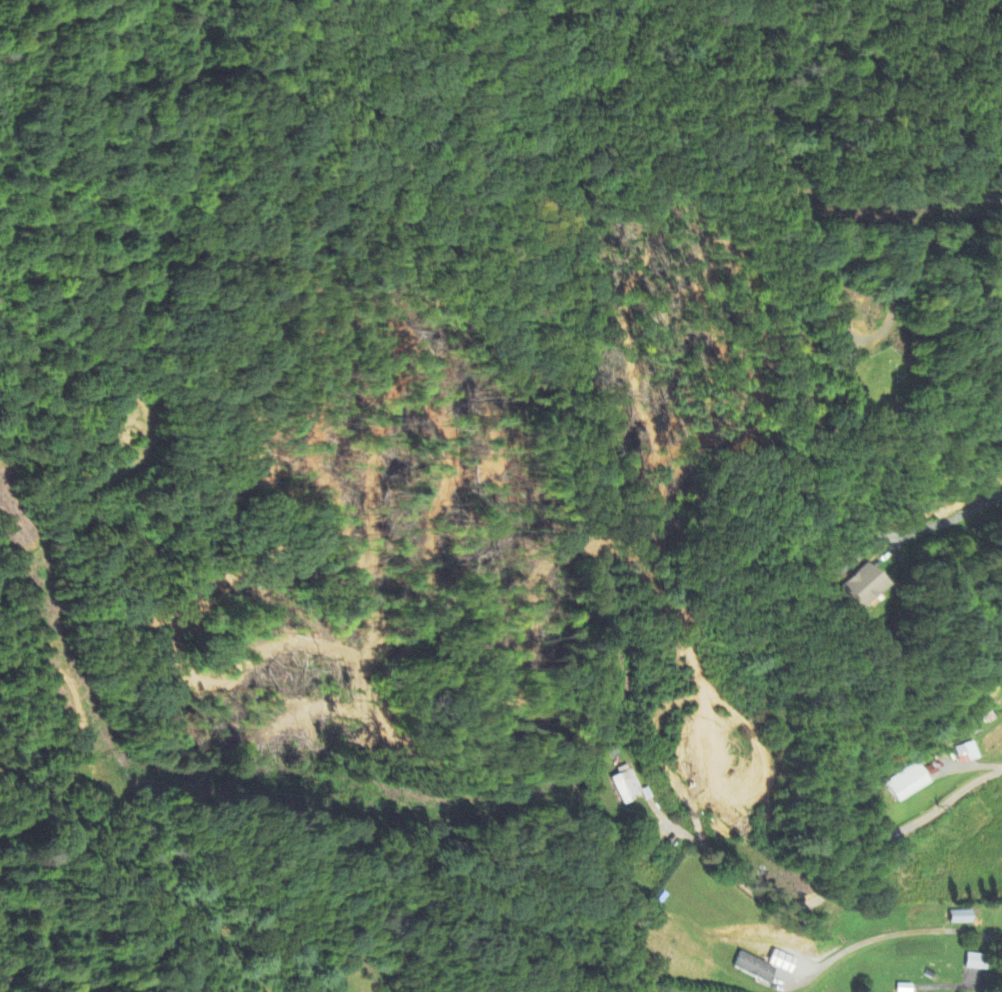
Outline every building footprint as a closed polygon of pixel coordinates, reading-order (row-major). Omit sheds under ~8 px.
[(887,582),(865,562),(838,592),(859,612),(887,582)] [(956,747),(961,764),(980,759),(975,742),(956,747)] [(885,783),(897,803),(931,782),(919,762),(885,783)] [(624,805),(637,799),(635,795),(643,791),(633,768),(611,778),(624,805)] [(973,923),(973,911),(950,911),(951,924),(973,923)] [(790,975),(797,960),(777,950),(770,965),(790,975)] [(776,968),(741,952),(733,969),(769,985),(776,968)] [(986,971),(988,956),(967,953),(965,968),(986,971)]
